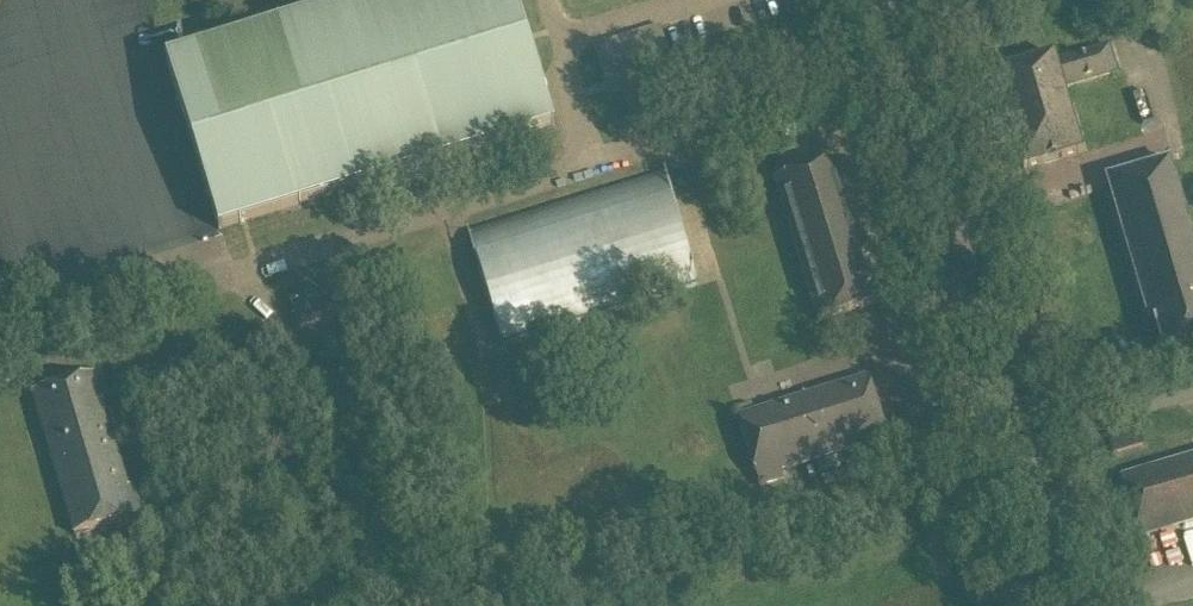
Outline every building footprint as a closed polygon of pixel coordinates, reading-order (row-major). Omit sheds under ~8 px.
[(347,5),(346,0),(274,0),(265,3),(273,28),(167,60),(219,230),(554,126),(515,0),(362,0),(347,5)] [(998,83),(1000,90),(1024,170),(1082,152),(1063,88),(1117,73),(1109,47),(1055,63),(1053,56),(995,73),(998,83)] [(836,161),(819,166),(778,179),(774,180),(819,322),(880,302),(867,259),(871,258),(870,255),(866,256),(858,232),(863,231),(862,229),(857,230),(850,206),(855,205),(854,202),(849,204),(836,161)] [(1184,213),(1169,162),(1107,180),(1149,322),(1155,320),(1168,366),(1192,359),(1192,243),(1184,213)] [(697,287),(665,168),(465,230),(504,346),(697,287)] [(11,328),(0,291),(0,331),(11,328)] [(292,302),(300,330),(307,351),(339,342),(333,320),(324,292),(292,302)] [(128,488),(111,431),(95,375),(33,393),(74,535),(143,515),(135,486),(128,488)] [(782,472),(887,439),(868,377),(754,413),(752,405),(738,409),(740,417),(738,418),(759,487),(784,479),(782,472)] [(1108,438),(1113,454),(1143,445),(1138,429),(1108,438)] [(1120,478),(1139,540),(1192,524),(1192,457),(1120,478)] [(931,489),(916,494),(921,511),(937,506),(931,489)]
